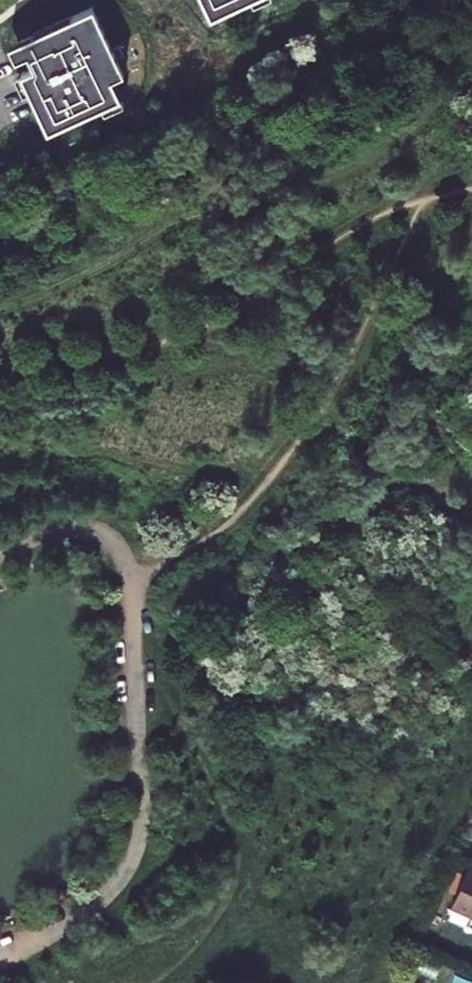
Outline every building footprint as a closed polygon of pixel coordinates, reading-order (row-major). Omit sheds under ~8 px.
[(20,66),(46,124),(120,92),(111,71),(121,65),(89,0),(87,0),(7,40),(12,51),(28,48),(35,60),(20,66)] [(209,15),(243,0),(203,0),(209,15)] [(455,906),(471,913),(471,865),(455,906)]
